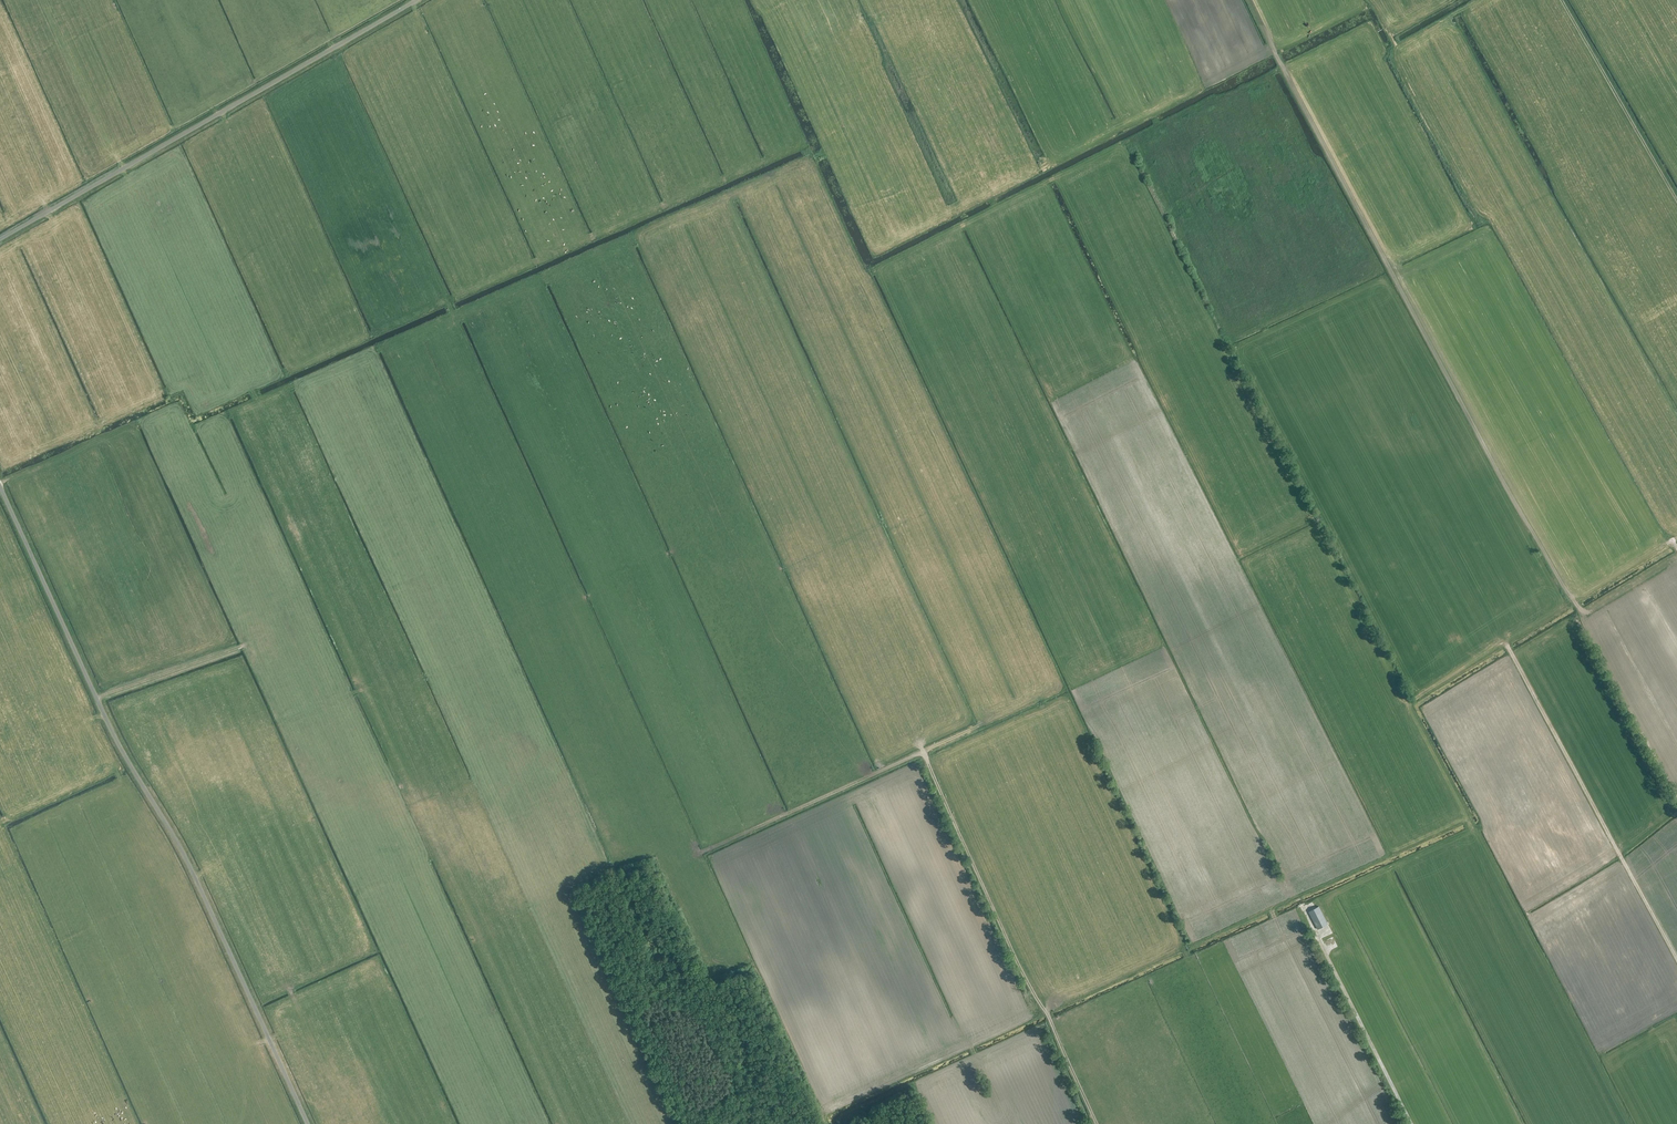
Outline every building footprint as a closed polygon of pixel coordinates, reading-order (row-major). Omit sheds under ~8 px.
[(1317,907),(1308,912),(1317,929),(1327,924),(1328,924),(1319,906),(1317,907)]
